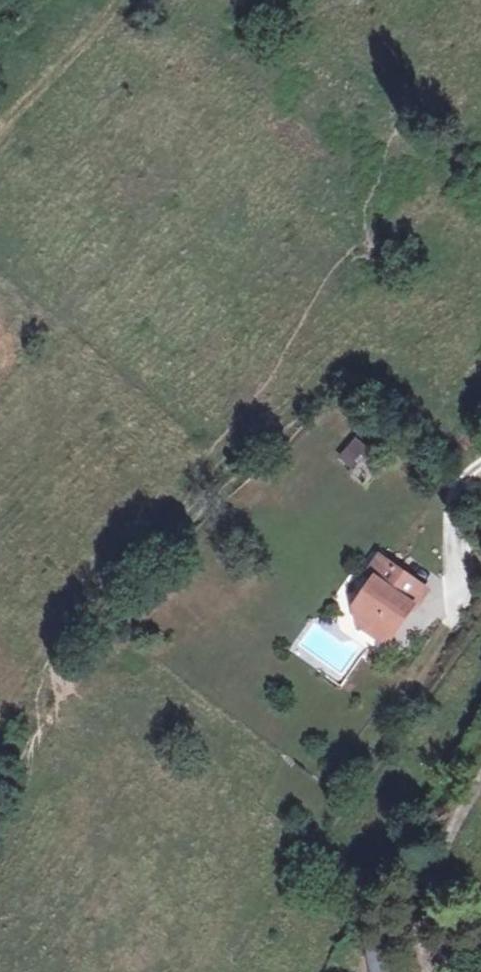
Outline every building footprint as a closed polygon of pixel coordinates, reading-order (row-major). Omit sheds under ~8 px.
[(369,484),(389,459),(357,431),(336,455),(369,484)] [(419,604),(431,585),(383,552),(370,571),(377,575),(359,602),(363,622),(390,640),(416,602),(419,604)] [(351,675),(361,681),(363,678),(353,672),(351,675)] [(358,687),(361,681),(351,675),(348,680),(358,687)] [(477,768),(467,762),(460,773),(469,779),(477,768)] [(390,939),(368,942),(373,971),(386,971),(395,971),(390,939)]
